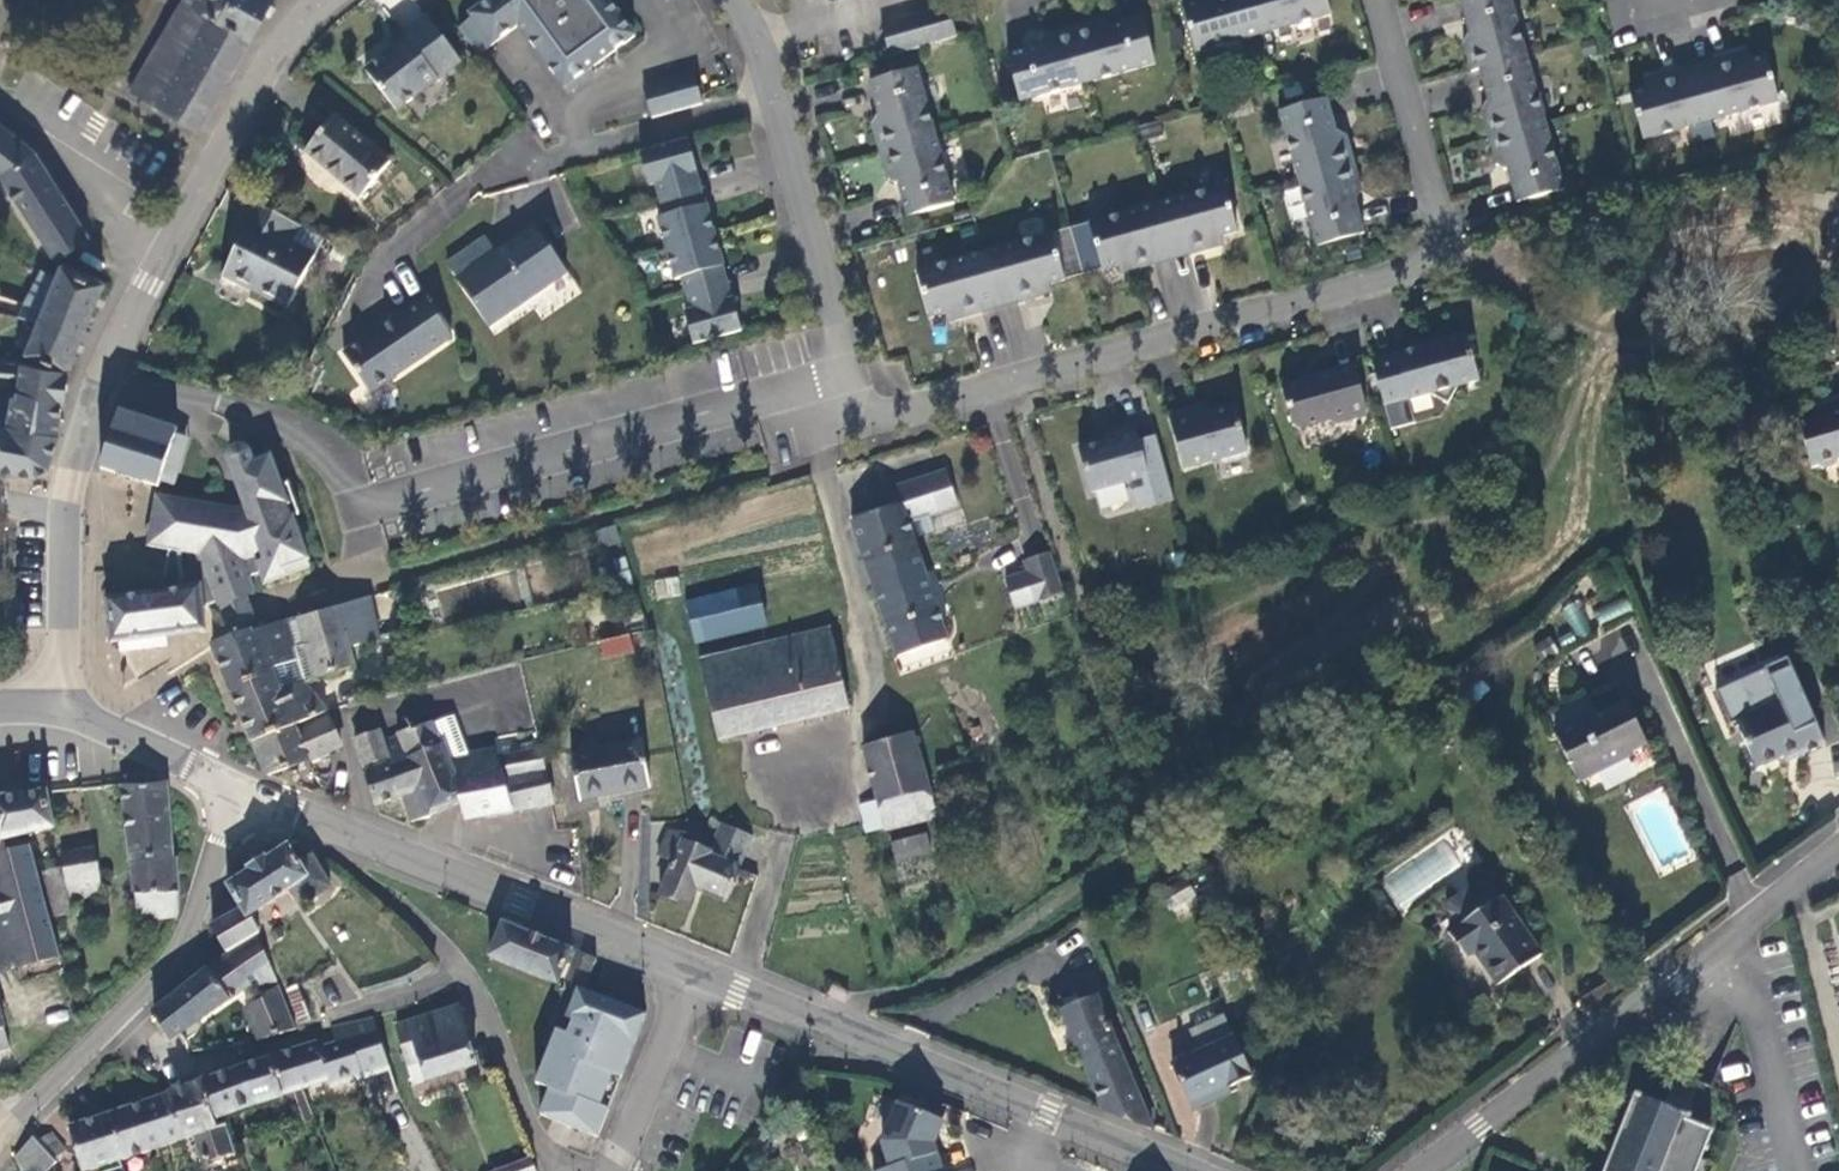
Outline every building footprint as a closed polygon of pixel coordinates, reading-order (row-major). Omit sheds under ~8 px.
[(272,0),(182,0),(131,90),(198,129),(272,0)] [(458,29),(479,56),(518,27),(568,95),(595,75),(592,69),(635,37),(608,0),(492,0),(470,16),(472,18),(458,29)] [(1254,0),(1198,0),(1199,2),(1183,7),(1196,53),(1263,34),(1254,0)] [(1263,34),(1331,15),(1326,0),(1254,0),(1263,34)] [(1471,71),(1480,69),(1526,56),(1510,0),(1464,0),(1460,1),(1470,36),(1468,36),(1463,45),(1471,71)] [(890,56),(957,38),(949,6),(882,25),(890,56)] [(397,111),(461,62),(427,17),(403,36),(406,39),(366,71),(397,111)] [(1100,20),(1072,28),(1087,83),(1155,64),(1142,18),(1108,28),(1107,25),(1100,20)] [(1087,83),(1072,28),(1045,35),(1040,44),(1041,46),(1007,56),(1020,102),(1087,83)] [(1747,52),(1696,66),(1711,121),(1778,102),(1765,56),(1750,61),(1747,52)] [(1482,111),(1489,138),(1544,123),(1526,56),(1480,69),(1489,102),(1486,103),(1482,111)] [(1711,121),(1696,66),(1643,80),(1646,89),(1630,94),(1643,140),(1711,121)] [(872,125),(880,152),(935,136),(916,69),(870,82),(879,116),(877,116),(872,125)] [(643,88),(652,118),(702,104),(694,73),(643,88)] [(1298,179),(1353,164),(1346,137),(1338,132),(1336,133),(1326,99),(1280,112),(1298,179)] [(360,199),(391,162),(335,116),(305,152),(360,199)] [(1544,123),(1489,138),(1497,165),(1505,169),(1508,169),(1517,203),(1563,190),(1544,123)] [(35,152),(13,135),(0,125),(0,174),(54,259),(88,237),(35,152)] [(935,136),(880,152),(888,179),(896,183),(898,183),(907,217),(954,204),(935,136)] [(697,171),(688,139),(640,153),(649,185),(655,183),(665,216),(658,218),(676,280),(682,278),(691,311),(684,313),(694,345),(733,334),(742,332),(733,299),(731,299),(722,267),(723,266),(706,205),(705,205),(695,172),(697,171)] [(1361,191),(1353,164),(1298,179),(1317,247),(1364,234),(1354,200),(1356,199),(1361,191)] [(1157,205),(1172,259),(1224,245),(1222,236),(1237,232),(1224,186),(1157,205)] [(1120,274),(1172,259),(1157,205),(1089,223),(1102,269),(1118,266),(1120,274)] [(290,245),(299,226),(261,206),(252,225),(249,224),(238,246),(246,250),(230,281),(288,310),(315,257),(290,245)] [(290,245),(315,257),(324,239),(299,226),(290,245)] [(456,280),(489,327),(567,273),(535,226),(496,253),(485,237),(447,264),(457,280),(456,280)] [(984,253),(1000,308),(1052,293),(1049,284),(1065,280),(1052,234),(984,253)] [(222,276),(230,281),(246,250),(238,246),(222,276)] [(948,322),(1000,308),(984,253),(917,271),(930,318),(945,314),(948,322)] [(25,351),(67,369),(102,284),(102,282),(101,280),(62,264),(25,351)] [(371,393),(452,337),(425,297),(343,354),(371,393)] [(1466,334),(1372,361),(1385,407),(1431,394),(1448,404),(1458,387),(1479,381),(1466,334)] [(0,362),(0,373),(21,374),(23,363),(0,362)] [(67,370),(23,363),(21,374),(17,396),(12,395),(0,457),(0,469),(34,475),(48,466),(58,435),(61,407),(67,370)] [(1367,412),(1354,366),(1282,386),(1292,426),(1299,429),(1328,421),(1334,424),(1367,415),(1366,412),(1367,412)] [(12,395),(0,393),(0,457),(12,395)] [(1823,406),(1825,414),(1798,422),(1811,467),(1817,466),(1822,468),(1835,464),(1838,459),(1838,402),(1823,406)] [(1193,408),(1169,415),(1184,470),(1221,459),(1228,463),(1242,460),(1246,452),(1247,452),(1234,406),(1195,417),(1193,408)] [(164,428),(113,423),(97,475),(135,480),(154,482),(159,478),(164,428)] [(1079,448),(1091,492),(1148,476),(1134,424),(1114,429),(1116,438),(1079,448)] [(300,516),(289,483),(280,486),(270,457),(253,463),(250,454),(248,451),(246,449),(242,447),(238,446),(235,447),(231,449),(229,453),(228,455),(228,458),(229,461),(247,508),(235,511),(158,497),(149,545),(177,550),(181,588),(105,597),(111,643),(119,642),(119,645),(120,651),(167,645),(166,636),(165,623),(180,618),(179,616),(203,608),(219,603),(220,607),(222,606),(247,597),(255,593),(249,578),(260,574),(263,579),(268,581),(270,582),(273,581),(310,567),(292,518),(300,516)] [(873,586),(923,570),(907,522),(939,511),(927,477),(887,490),(893,507),(851,521),(873,586)] [(1038,601),(1063,593),(1050,553),(1024,561),(1038,601)] [(947,641),(923,570),(873,586),(897,657),(947,641)] [(679,576),(654,580),(656,599),(682,595),(679,576)] [(695,643),(767,626),(757,586),(686,603),(695,643)] [(247,597),(222,606),(230,630),(255,622),(247,597)] [(369,597),(299,618),(305,644),(344,633),(348,648),(379,641),(369,597)] [(1625,598),(1594,609),(1599,622),(1630,610),(1625,598)] [(205,631),(203,608),(179,616),(180,618),(165,623),(166,636),(205,631)] [(305,644),(299,618),(285,623),(293,648),(305,644)] [(285,623),(268,628),(264,619),(255,622),(230,630),(229,631),(231,637),(212,645),(229,687),(285,667),(284,665),(298,660),(293,648),(285,623)] [(850,708),(830,628),(699,660),(719,740),(850,708)] [(348,648),(344,633),(305,644),(314,679),(354,667),(348,648)] [(600,642),(604,660),(634,653),(630,635),(600,642)] [(291,688),(285,667),(229,687),(252,744),(328,712),(303,684),(291,688)] [(1736,722),(1756,769),(1799,750),(1802,755),(1825,745),(1805,699),(1782,708),(1780,703),(1736,722)] [(1580,721),(1554,734),(1579,782),(1632,755),(1630,751),(1647,743),(1625,702),(1597,716),(1594,710),(1577,718),(1580,721)] [(265,774),(269,775),(305,764),(343,747),(328,712),(252,744),(265,774)] [(453,717),(433,724),(442,745),(443,745),(449,760),(468,756),(453,717)] [(468,756),(449,760),(443,745),(442,745),(433,724),(433,722),(398,734),(399,737),(384,742),(389,758),(390,762),(365,771),(376,805),(402,796),(411,822),(430,816),(429,814),(460,800),(466,820),(513,812),(513,811),(553,805),(539,741),(468,756)] [(384,742),(379,729),(353,738),(363,766),(389,758),(384,742)] [(862,748),(884,829),(935,816),(922,772),(912,733),(862,748)] [(580,800),(650,786),(641,741),(571,755),(580,800)] [(172,856),(165,782),(123,785),(139,922),(178,918),(178,893),(176,858),(172,856)] [(46,792),(0,797),(0,824),(4,841),(54,828),(46,792)] [(674,862),(659,895),(687,907),(696,886),(726,899),(740,868),(738,868),(752,837),(722,824),(709,852),(684,841),(687,834),(667,831),(657,855),(674,862)] [(926,834),(891,844),(896,861),(931,852),(926,834)] [(331,887),(312,856),(301,864),(288,845),(266,860),(264,856),(255,862),(279,897),(289,891),(299,907),(331,887)] [(30,846),(7,851),(0,853),(0,900),(8,928),(50,918),(38,874),(30,846)] [(103,896),(95,848),(61,854),(64,867),(70,902),(100,897),(101,896),(103,896)] [(279,897),(255,862),(247,868),(249,871),(226,885),(241,909),(243,908),(248,917),(250,917),(279,897)] [(70,902),(64,867),(38,874),(50,918),(50,920),(73,914),(70,902)] [(1474,953),(1498,986),(1541,955),(1500,897),(1489,882),(1481,881),(1449,903),(1447,912),(1458,926),(1448,933),(1466,958),(1474,953)] [(1186,884),(1165,901),(1176,915),(1197,898),(1186,884)] [(248,917),(243,908),(241,909),(212,926),(228,953),(257,934),(259,933),(250,917),(248,917)] [(60,957),(50,920),(50,918),(8,928),(18,968),(60,957)] [(558,984),(572,949),(504,921),(489,957),(558,984)] [(8,928),(0,930),(0,973),(18,968),(8,928)] [(296,1029),(257,934),(228,953),(153,1013),(170,1041),(256,978),(266,998),(244,1007),(259,1040),(296,1029)] [(287,991),(292,1002),(302,998),(297,987),(287,991)] [(621,1078),(645,1015),(578,989),(567,1018),(572,1020),(567,1034),(557,1030),(550,1048),(536,1084),(550,1090),(540,1114),(598,1136),(608,1110),(600,1106),(613,1074),(621,1078)] [(542,1046),(550,1048),(557,1030),(567,1034),(572,1020),(567,1018),(562,1016),(571,994),(563,991),(542,1046)] [(1151,1127),(1095,995),(1060,1009),(1102,1110),(1151,1129),(1151,1127)] [(294,1007),(300,1024),(310,1019),(304,1003),(294,1007)] [(476,1065),(458,1007),(397,1027),(409,1065),(408,1066),(414,1085),(476,1065)] [(1252,1077),(1223,1015),(1189,1031),(1199,1052),(1172,1065),(1193,1110),(1231,1093),(1228,1088),(1252,1077)] [(390,1069),(373,1018),(331,1026),(336,1043),(320,1049),(318,1042),(271,1058),(283,1095),(286,1094),(302,1089),(328,1081),(331,1088),(390,1069)] [(283,1095),(271,1058),(201,1081),(202,1082),(214,1119),(223,1117),(284,1097),(283,1095)] [(608,1110),(621,1078),(613,1074),(600,1106),(608,1110)] [(214,1119),(202,1082),(170,1093),(186,1139),(195,1136),(203,1163),(234,1152),(223,1117),(214,1119)] [(315,1119),(302,1089),(286,1094),(298,1124),(315,1119)] [(170,1093),(129,1106),(144,1153),(186,1139),(170,1093)] [(1603,1170),(1689,1170),(1705,1129),(1685,1120),(1687,1116),(1633,1094),(1603,1170)] [(883,1143),(891,1168),(881,1170),(942,1170),(933,1144),(943,1122),(898,1104),(883,1143)] [(129,1106),(68,1127),(81,1170),(88,1170),(144,1153),(129,1106)] [(15,1157),(28,1170),(47,1170),(57,1162),(54,1159),(65,1150),(51,1133),(36,1141),(33,1137),(15,1157)] [(531,1157),(492,1170),(536,1170),(531,1157)]
